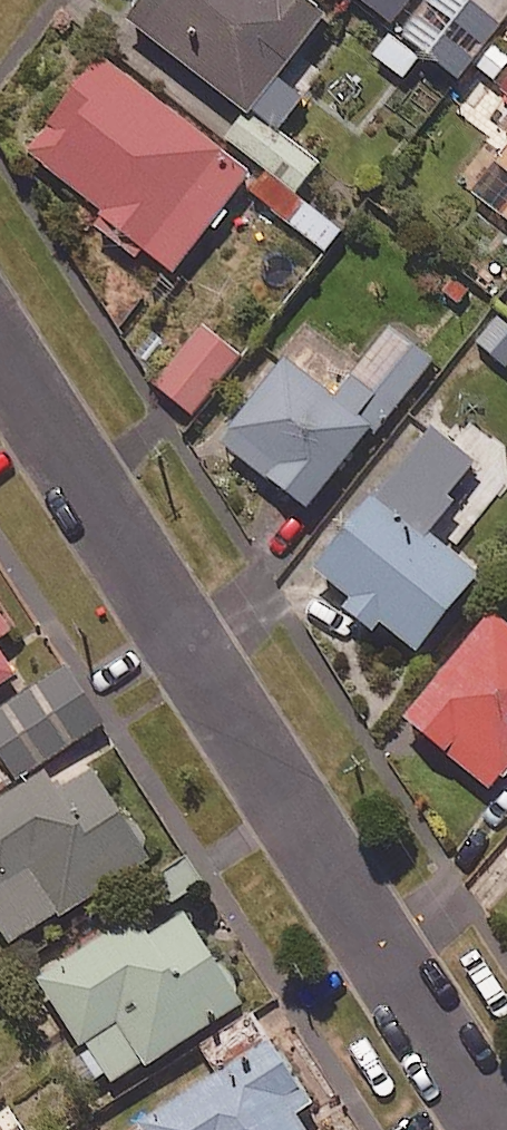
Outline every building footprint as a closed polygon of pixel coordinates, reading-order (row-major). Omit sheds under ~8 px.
[(253,111),(231,142),(306,195),(328,164),(286,134),(308,102),(285,86),(332,20),(304,0),(156,0),(136,28),(253,111)] [(400,28),(423,0),(365,0),(400,28)] [(498,46),(506,35),(506,30),(470,0),(441,0),(408,40),(465,87),(479,70),(497,85),(506,73),(506,53),(498,46)] [(409,84),(427,62),(391,34),(373,56),(409,84)] [(257,179),(109,63),(35,157),(112,218),(108,224),(179,279),(257,179)] [(500,104),(483,89),(462,112),(493,139),(460,176),(506,217),(506,97),(500,104)] [(345,229),(272,177),(256,199),(328,252),(345,229)] [(484,335),(506,356),(506,309),(484,335)] [(244,359),(208,330),(162,390),(198,418),(244,359)] [(435,363),(397,333),(341,403),(292,364),(227,445),(313,514),(435,363)] [(506,484),(440,431),(324,575),(426,657),(487,580),(436,539),(460,509),(476,522),(506,484)] [(0,618),(0,691),(21,678),(1,647),(14,639),(0,618)] [(500,618),(413,723),(502,796),(506,790),(506,624),(500,618)] [(72,668),(0,713),(0,759),(16,785),(109,727),(72,668)] [(91,755),(0,808),(0,920),(17,949),(157,868),(91,755)] [(159,945),(145,921),(34,987),(101,1098),(249,1010),(197,923),(159,945)] [(273,1040),(231,1066),(127,1129),(309,1129),(303,1120),(317,1112),(273,1040)]
